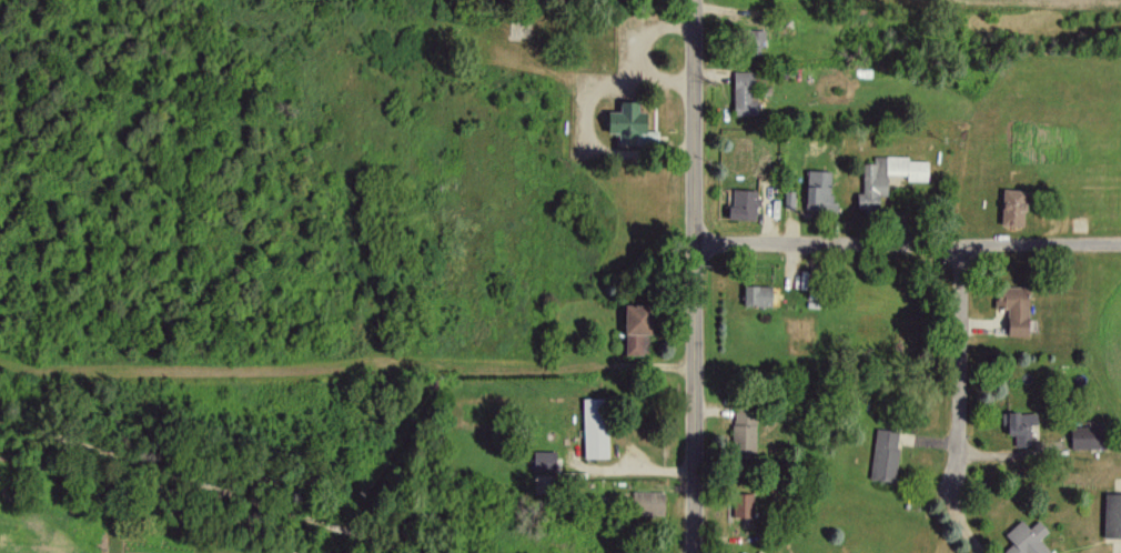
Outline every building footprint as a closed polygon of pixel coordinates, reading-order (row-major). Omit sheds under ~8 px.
[(742,54),(762,53),(761,28),(741,29),(742,54)] [(751,71),(732,70),(731,113),(756,114),(757,100),(751,100),(751,71)] [(614,145),(656,146),(657,130),(640,130),(641,111),(634,111),(634,100),(616,100),(615,111),(602,110),(601,132),(615,132),(614,145)] [(927,180),(927,160),(908,160),(908,155),(873,155),(873,162),(861,162),(860,192),(854,192),(854,208),(878,208),(878,194),(885,194),(885,174),(905,174),(905,180),(927,180)] [(814,215),(836,215),(836,201),(828,201),(829,170),(804,169),(803,208),(815,209),(814,215)] [(1021,226),(1022,189),(999,188),(998,225),(1021,226)] [(724,218),(754,219),(755,190),(730,189),(730,205),(724,205),(724,218)] [(741,304),(769,305),(769,285),(741,284),(741,304)] [(1025,335),(1024,285),(992,286),(993,307),(1003,306),(1004,335),(1025,335)] [(620,354),(639,355),(639,346),(644,346),(645,304),(620,304),(620,354)] [(605,457),(604,397),(580,397),(581,458),(605,457)] [(752,451),(753,405),(733,404),(731,451),(752,451)] [(1030,445),(1029,424),(1035,424),(1035,411),(1003,412),(1003,434),(1013,433),(1013,446),(1030,445)] [(1069,447),(1096,448),(1097,425),(1069,425),(1069,447)] [(868,479),(892,482),(897,431),(873,429),(868,479)] [(532,471),(554,472),(554,450),(532,450),(532,471)] [(629,513),(662,514),(663,491),(630,490),(629,513)] [(749,493),(731,492),(730,516),(749,516),(749,493)] [(1102,492),(1101,537),(1120,538),(1120,493),(1102,492)] [(1037,539),(1047,530),(1036,519),(1027,528),(1019,519),(1002,534),(1010,543),(1001,551),(1003,552),(1050,552),(1037,539)]
